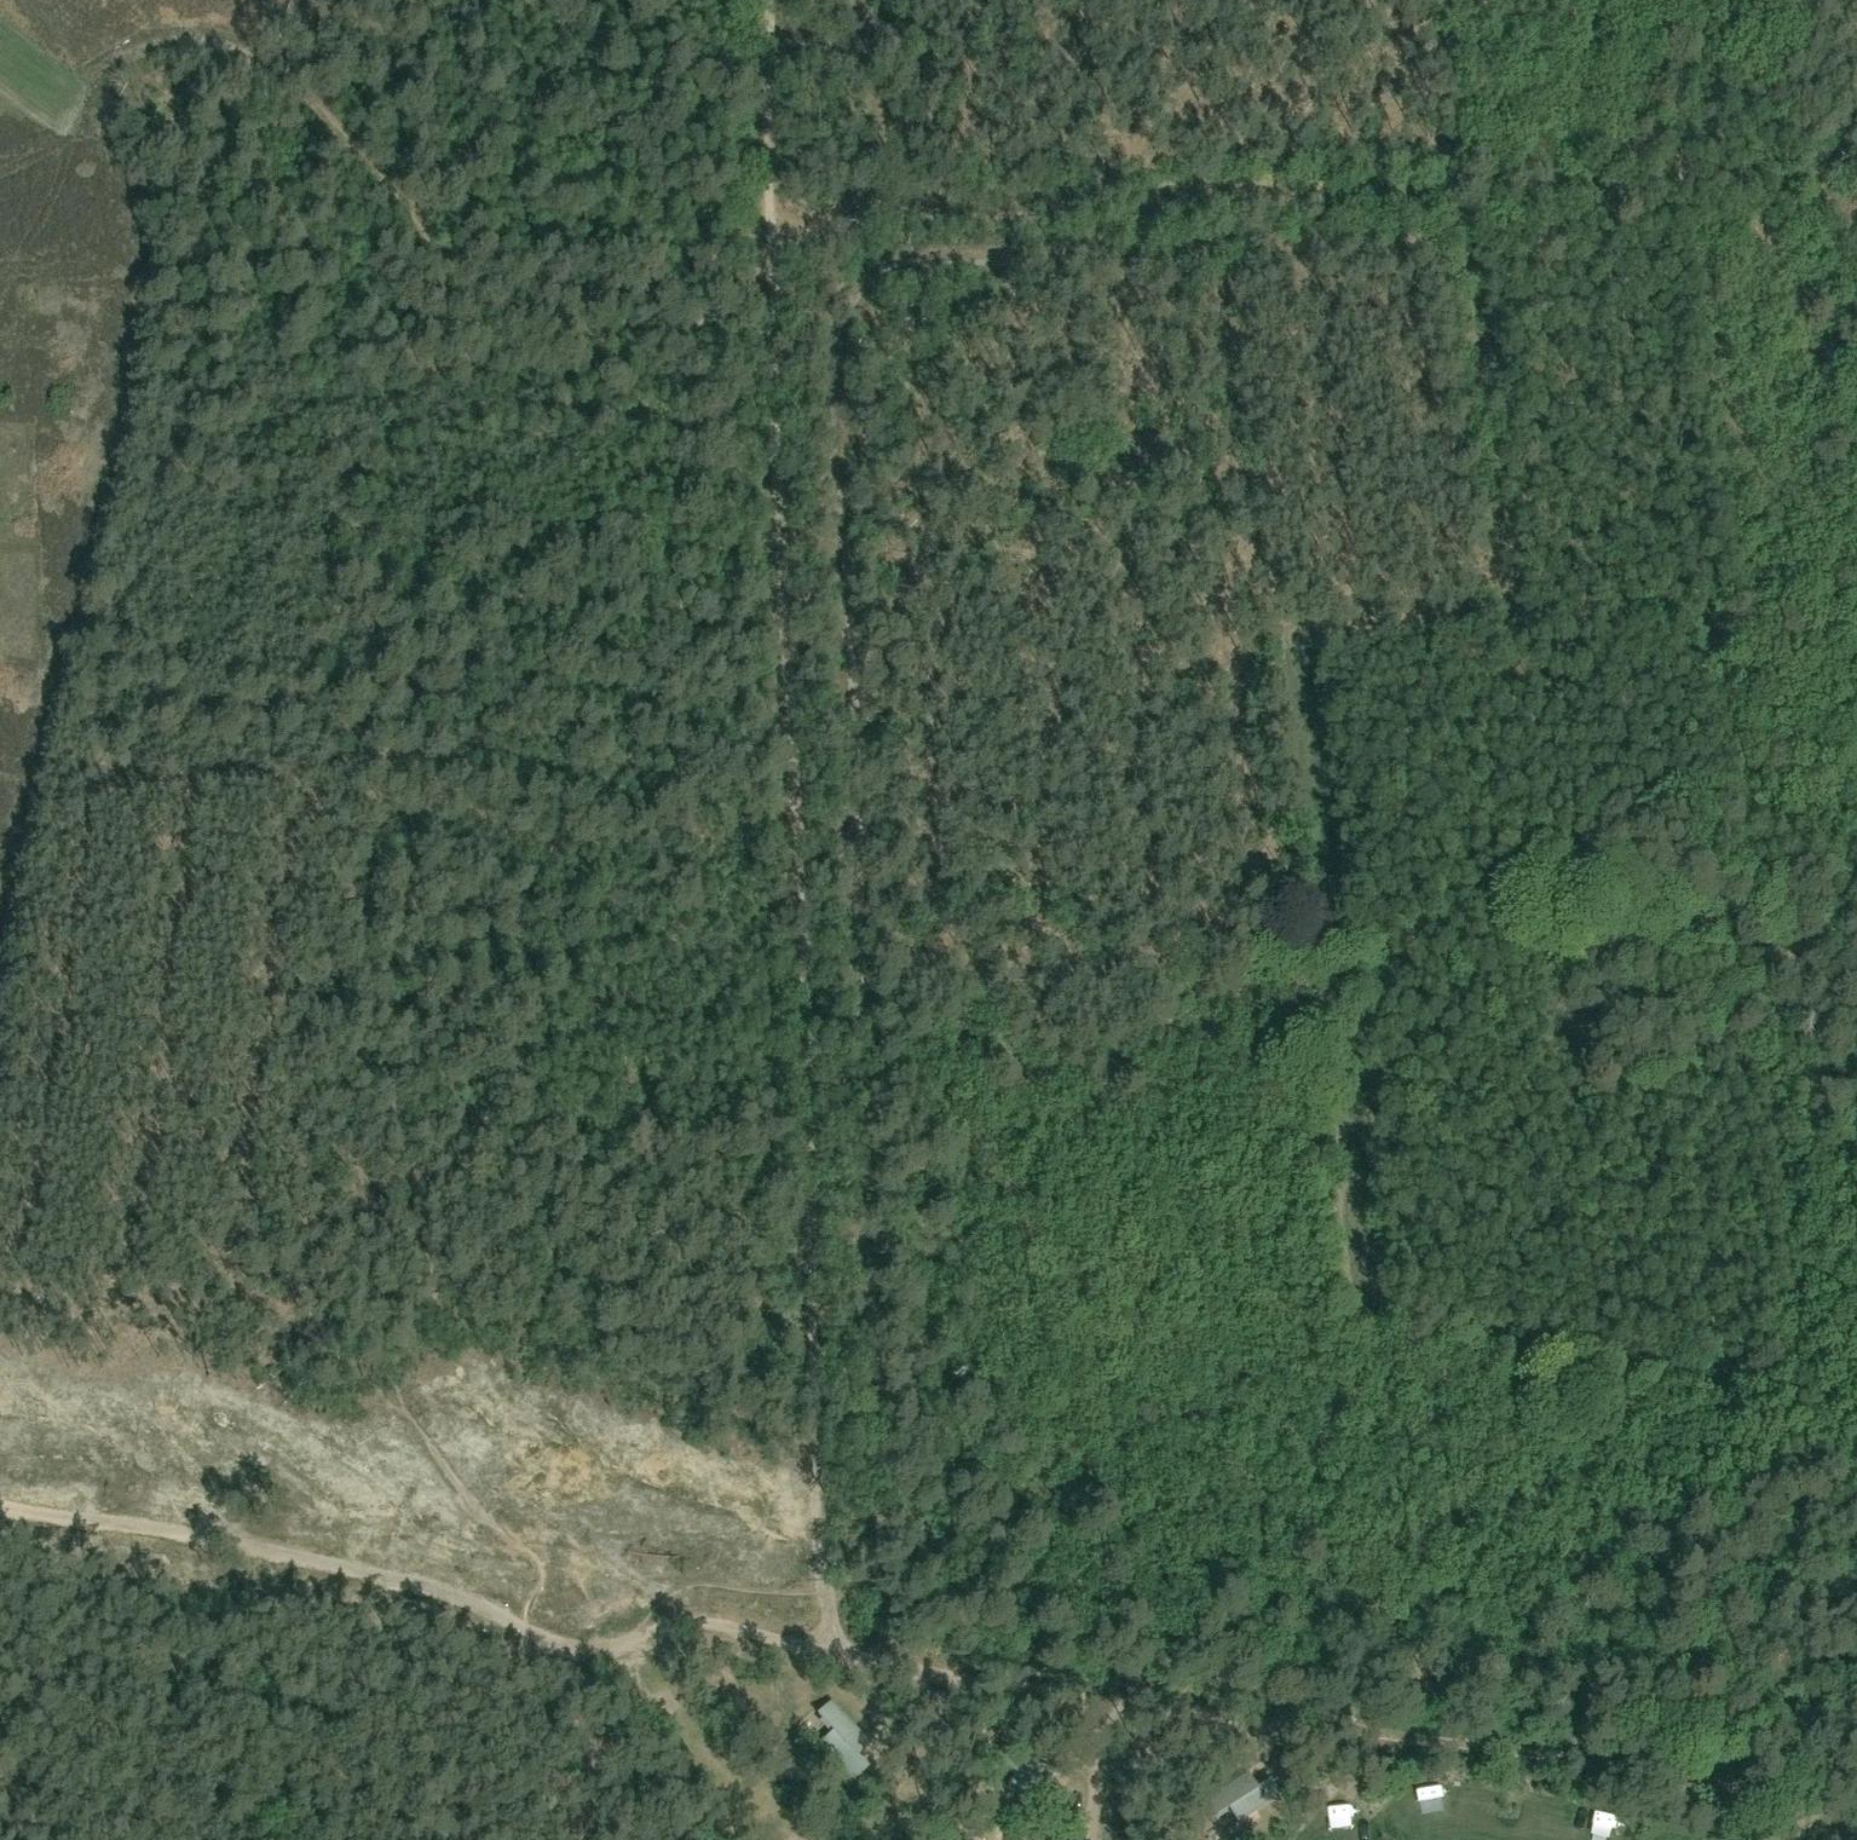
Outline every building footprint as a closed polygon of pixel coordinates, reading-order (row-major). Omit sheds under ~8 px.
[(819,1744),(855,1782),(870,1768),(859,1757),(872,1744),(831,1701),(817,1715),(822,1719),(819,1722),(828,1731),(830,1729),(833,1731),(819,1744)] [(1239,1824),(1281,1796),(1271,1780),(1258,1789),(1248,1773),(1198,1805),(1209,1821),(1214,1818),(1216,1821),(1228,1813),(1226,1810),(1229,1809),(1239,1824)] [(1440,1815),(1436,1795),(1422,1798),(1426,1817),(1440,1815)]
